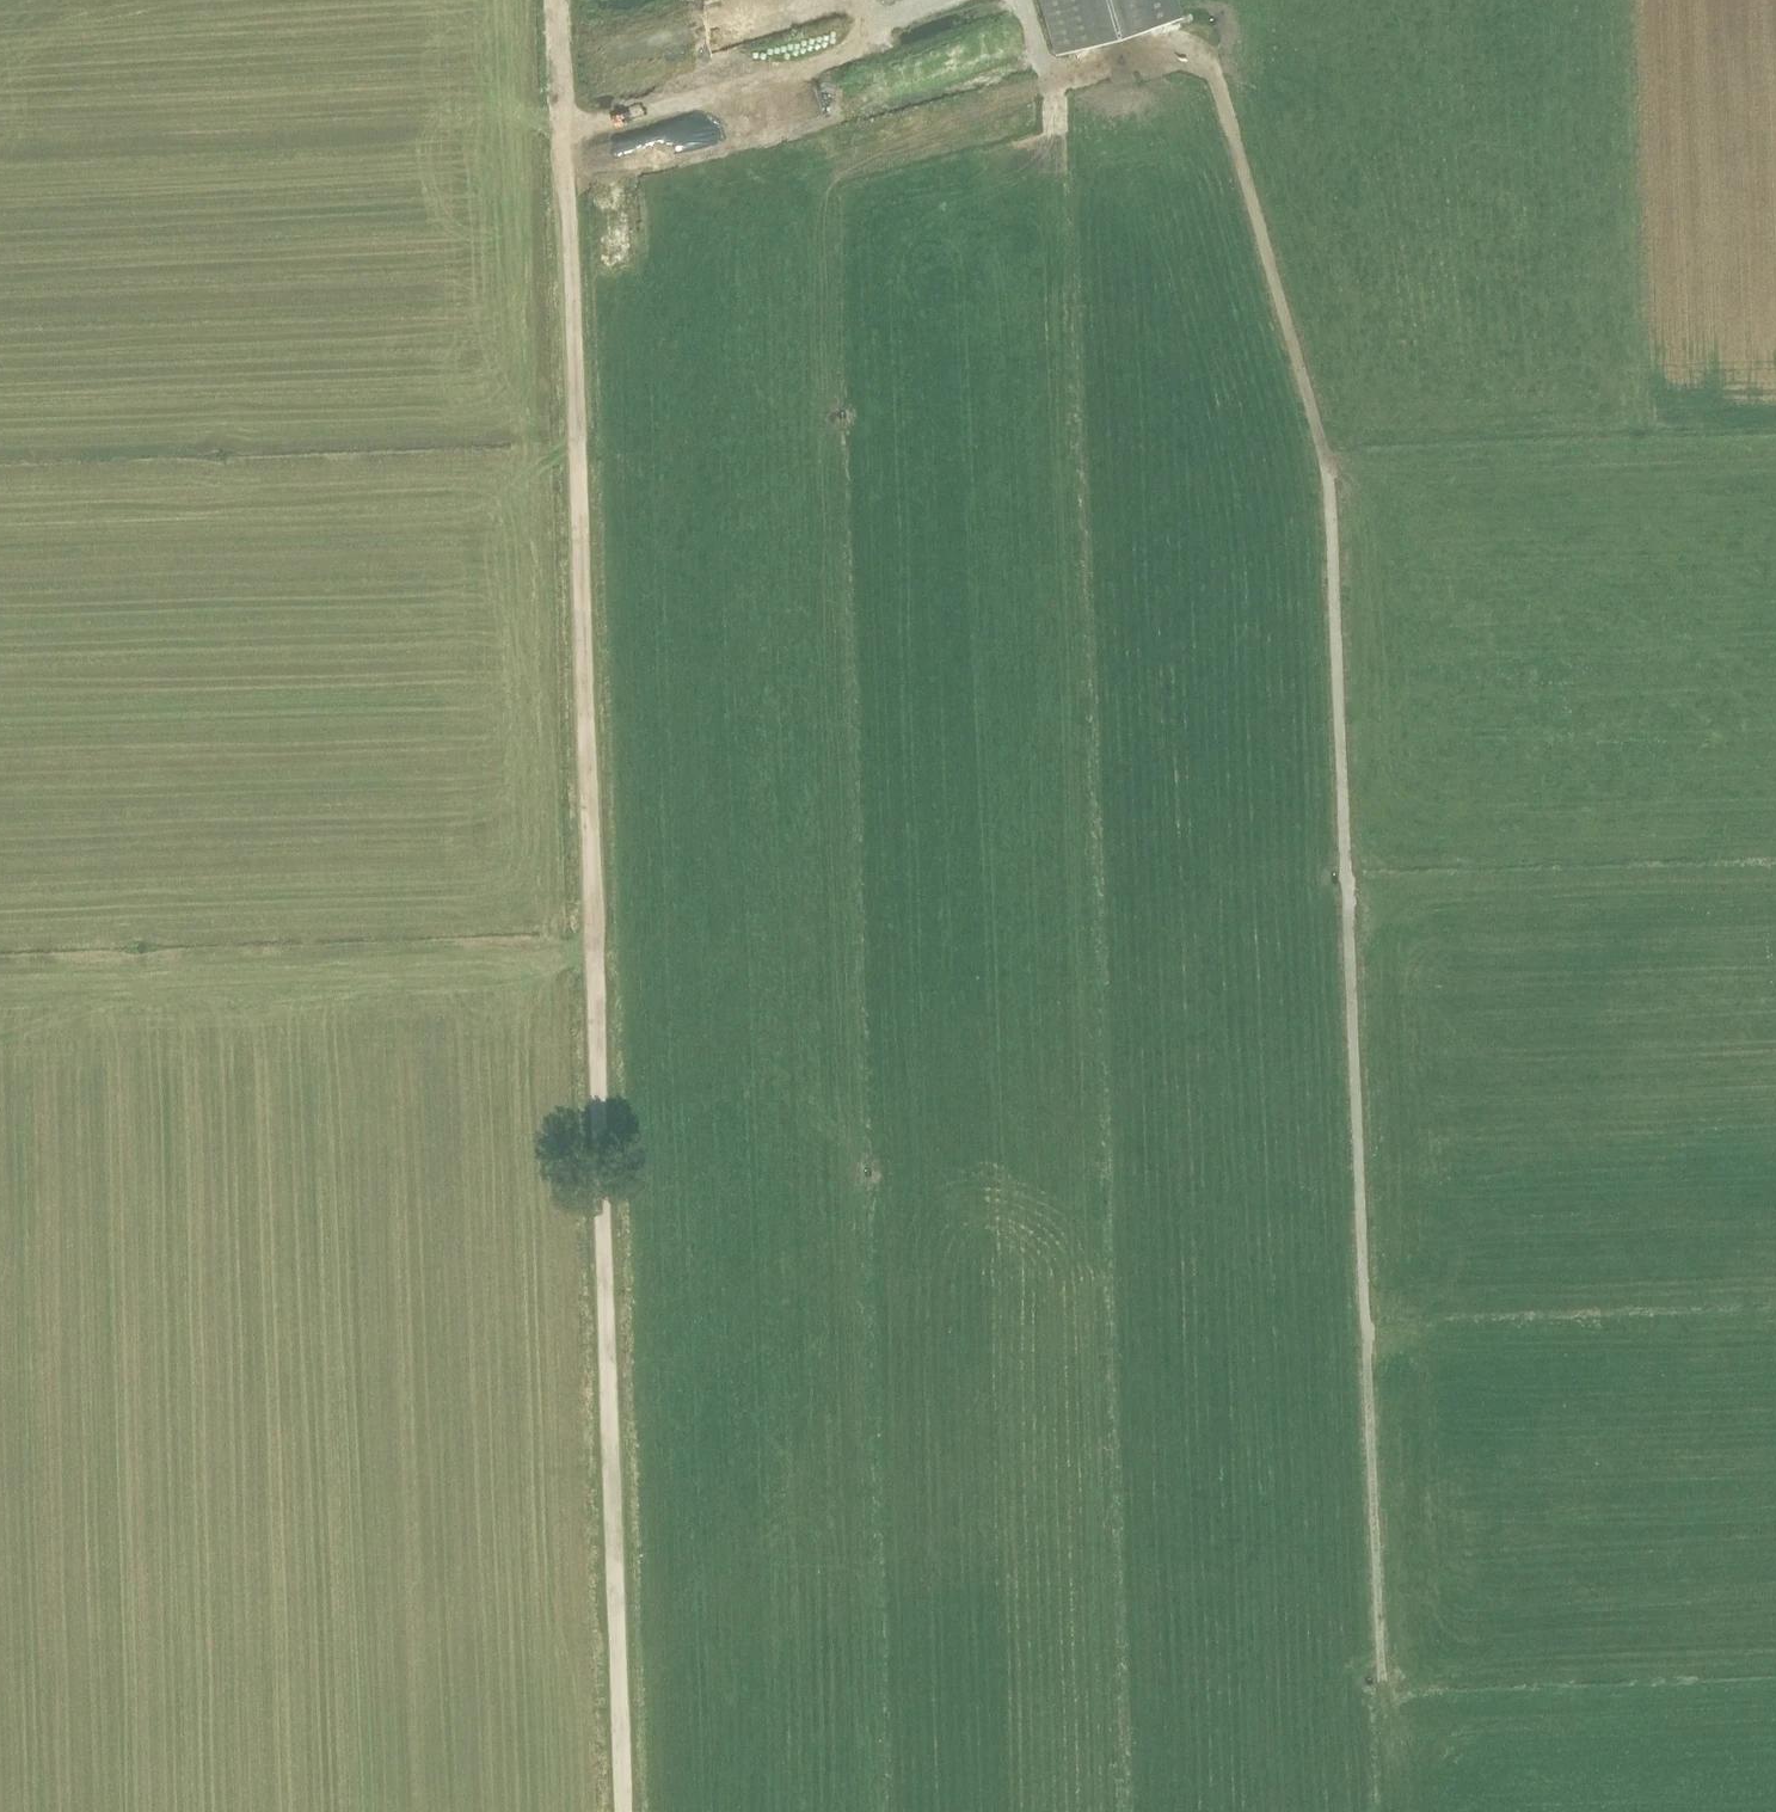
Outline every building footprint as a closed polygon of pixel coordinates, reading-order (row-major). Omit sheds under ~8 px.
[(1057,51),(1178,16),(1173,0),(1043,0),(1057,51)]
